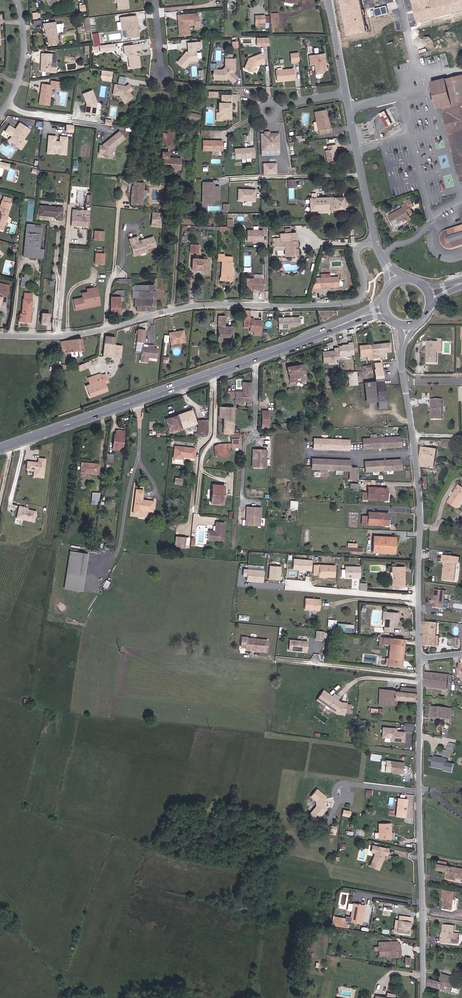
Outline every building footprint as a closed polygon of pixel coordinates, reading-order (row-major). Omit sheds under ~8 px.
[(128,2),(128,0),(117,0),(118,11),(129,9),(128,2)] [(345,36),(366,32),(359,0),(338,0),(345,36)] [(416,23),(461,11),(461,0),(410,0),(416,23)] [(179,29),(179,37),(190,36),(189,21),(194,21),(199,21),(198,14),(178,16),(178,25),(180,26),(180,29),(179,29)] [(139,38),(137,20),(121,22),(122,31),(127,31),(128,39),(139,38)] [(56,25),(56,22),(44,24),(44,29),(45,29),(46,34),(47,34),(49,44),(58,43),(57,32),(56,25)] [(201,48),(201,43),(188,43),(189,48),(188,48),(188,52),(187,52),(185,54),(184,54),(177,62),(184,68),(190,61),(196,61),(196,52),(195,52),(195,48),(201,48)] [(139,57),(137,57),(135,57),(135,56),(136,55),(136,54),(135,52),(141,51),(140,45),(124,47),(125,53),(128,56),(130,69),(140,68),(139,57)] [(52,63),(52,54),(42,54),(42,72),(57,73),(57,63),(52,63)] [(259,64),(260,65),(264,63),(261,54),(249,59),(244,69),(253,73),(255,67),(256,65),(259,64)] [(298,63),(297,55),(290,56),(291,63),(298,63)] [(324,64),(326,64),(324,56),(309,58),(311,67),(315,66),(316,76),(324,74),(325,71),(325,67),(324,64)] [(233,85),(238,79),(233,74),(235,72),(235,60),(225,60),(225,68),(222,71),(214,71),(214,73),(213,74),(213,78),(214,78),(214,81),(226,81),(228,80),(233,85)] [(113,73),(102,71),(101,78),(103,81),(112,83),(113,73)] [(294,81),(293,71),(276,73),(277,83),(294,81)] [(442,80),(433,82),(440,107),(458,175),(461,174),(461,74),(442,80)] [(435,108),(440,107),(433,82),(442,80),(442,79),(428,83),(435,108)] [(58,88),(59,82),(51,81),(51,85),(42,84),(41,92),(42,93),(42,95),(41,95),(39,104),(49,105),(52,87),(58,88)] [(133,91),(129,85),(126,87),(125,87),(115,85),(113,95),(120,96),(125,104),(133,98),(130,93),(133,91)] [(95,114),(97,102),(92,90),(83,94),(87,103),(86,113),(95,114)] [(219,104),(219,114),(219,117),(222,120),(223,120),(231,120),(231,114),(230,114),(230,111),(231,111),(231,97),(222,97),(222,104),(219,104)] [(327,110),(316,112),(318,122),(319,130),(320,132),(320,131),(321,135),(333,133),(332,128),(331,129),(330,124),(328,124),(328,122),(330,122),(327,110)] [(384,111),(378,114),(385,128),(391,124),(384,111)] [(199,121),(200,115),(189,113),(187,119),(199,121)] [(12,137),(13,142),(18,146),(17,147),(20,149),(25,142),(22,139),(28,130),(18,123),(14,130),(8,126),(4,132),(11,137),(12,137)] [(172,146),(175,126),(168,125),(167,134),(163,133),(161,143),(165,144),(165,145),(172,146)] [(112,149),(125,138),(119,131),(105,143),(106,144),(103,146),(101,146),(99,146),(99,154),(103,154),(103,155),(112,156),(112,149)] [(266,135),(262,135),(263,156),(279,155),(280,154),(279,134),(271,135),(266,135)] [(56,137),(49,136),(48,153),(55,154),(55,149),(60,149),(59,154),(66,155),(67,138),(61,137),(60,143),(55,142),(56,137)] [(7,140),(17,147),(18,146),(13,142),(12,137),(11,137),(7,140)] [(212,143),(212,142),(203,142),(203,152),(223,152),(223,142),(215,142),(214,143),(212,143)] [(336,150),(337,149),(336,145),(329,146),(329,150),(326,151),(329,167),(338,165),(336,150)] [(255,159),(254,149),(235,149),(235,160),(255,159)] [(179,170),(181,158),(168,157),(169,152),(162,152),(162,158),(164,158),(163,168),(179,170)] [(264,165),(265,176),(277,176),(277,164),(264,165)] [(132,186),(132,192),(133,193),(133,196),(132,197),(132,204),(143,205),(143,197),(141,196),(142,191),(143,191),(144,183),(134,183),(134,186),(132,186)] [(214,187),(204,187),(203,198),(207,199),(207,201),(214,201),(214,199),(219,199),(220,187),(214,187)] [(255,191),(238,190),(238,202),(255,202),(255,191)] [(343,209),(343,197),(309,198),(310,210),(343,209)] [(403,208),(389,215),(395,227),(412,218),(410,215),(414,213),(412,208),(415,206),(411,198),(407,201),(407,202),(402,205),(403,208)] [(10,203),(3,201),(1,208),(0,208),(0,230),(3,231),(9,211),(8,210),(10,203)] [(61,220),(62,208),(40,206),(39,215),(56,217),(56,220),(61,220)] [(83,227),(89,227),(90,217),(82,216),(76,215),(77,209),(73,209),(72,226),(80,226),(80,225),(83,225),(83,227)] [(159,226),(161,213),(153,212),(152,226),(159,226)] [(23,256),(43,259),(44,249),(39,248),(41,228),(34,227),(34,225),(27,224),(23,256)] [(458,244),(461,243),(461,227),(461,226),(455,228),(444,232),(442,234),(440,237),(440,239),(440,242),(441,244),(443,246),(446,247),(448,247),(458,244)] [(247,242),(263,242),(263,232),(247,231),(247,242)] [(285,256),(297,255),(296,233),(279,234),(280,238),(272,239),(273,250),(285,250),(285,256)] [(138,250),(139,255),(147,252),(147,250),(156,247),(153,237),(147,239),(146,241),(142,242),(141,241),(139,242),(136,243),(135,238),(129,240),(133,251),(138,250)] [(198,253),(198,245),(190,245),(190,253),(198,253)] [(101,254),(102,251),(97,251),(97,254),(96,254),(95,265),(104,266),(105,254),(101,254)] [(232,257),(224,256),(224,261),(222,261),(221,276),(232,277),(232,262),(231,262),(232,257)] [(205,271),(205,259),(192,259),(192,270),(205,271)] [(338,277),(314,278),(310,291),(321,291),(320,288),(325,287),(328,287),(339,287),(338,277)] [(245,290),(253,290),(256,290),(259,290),(263,290),(263,279),(246,278),(245,290)] [(9,286),(0,283),(0,302),(2,295),(6,296),(9,286)] [(135,298),(154,298),(154,285),(135,285),(135,287),(135,298)] [(87,292),(81,293),(82,297),(73,299),(75,310),(84,308),(84,305),(93,303),(93,300),(99,299),(97,291),(91,292),(91,291),(87,292)] [(30,321),(30,314),(29,314),(30,308),(31,308),(32,300),(31,300),(31,293),(24,293),(24,299),(23,299),(21,314),(19,314),(19,321),(30,321)] [(115,297),(111,297),(111,316),(114,316),(114,312),(120,312),(120,301),(120,297),(115,297)] [(137,310),(154,310),(154,298),(135,298),(135,305),(137,305),(137,310)] [(84,308),(100,305),(99,299),(93,300),(93,303),(84,305),(84,308)] [(250,311),(244,310),(244,319),(246,319),(246,327),(248,328),(249,327),(250,327),(250,331),(253,331),(253,335),(261,335),(262,321),(254,321),(254,319),(250,319),(250,311)] [(49,313),(42,313),(41,324),(48,325),(49,313)] [(218,316),(218,337),(223,337),(233,337),(233,327),(224,327),(225,316),(218,316)] [(299,317),(278,318),(278,329),(289,328),(289,326),(294,326),(300,324),(299,317)] [(145,330),(138,329),(136,342),(144,342),(145,330)] [(180,342),(180,343),(185,342),(183,330),(169,333),(171,343),(180,342)] [(115,337),(105,336),(104,344),(114,345),(115,337)] [(81,338),(61,341),(62,350),(66,350),(70,349),(71,352),(82,350),(81,338)] [(437,353),(437,342),(427,342),(427,364),(436,364),(437,353)] [(338,348),(339,358),(342,358),(342,356),(350,355),(350,354),(354,354),(353,343),(348,343),(349,345),(342,345),(342,346),(338,346),(338,348)] [(390,343),(371,345),(373,358),(385,357),(385,354),(386,353),(386,352),(390,352),(390,343)] [(122,346),(116,345),(114,345),(104,344),(103,356),(120,358),(122,346)] [(373,358),(371,345),(359,346),(360,357),(364,356),(364,360),(373,359),(373,358)] [(157,348),(153,348),(148,347),(139,347),(138,352),(141,352),(140,361),(147,362),(148,357),(156,358),(157,348)] [(339,358),(338,348),(334,348),(335,352),(333,352),(333,351),(323,352),(323,364),(333,362),(333,360),(339,359),(339,358)] [(377,401),(385,401),(381,363),(375,364),(375,370),(374,370),(376,381),(377,401)] [(290,381),(295,381),(294,379),(306,376),(304,364),(287,367),(290,381)] [(105,384),(102,375),(101,373),(87,378),(90,384),(86,386),(90,397),(107,391),(105,384)] [(367,402),(377,401),(376,381),(365,383),(367,402)] [(244,392),(227,391),(227,392),(230,398),(235,398),(234,401),(250,402),(251,383),(243,382),(242,387),(244,387),(244,392)] [(430,408),(430,411),(430,419),(441,419),(441,399),(430,399),(430,408)] [(378,409),(386,408),(385,401),(377,401),(378,409)] [(224,407),(224,409),(220,409),(219,417),(224,417),(224,427),(224,433),(233,434),(234,407),(224,407)] [(261,424),(269,424),(269,411),(261,411),(261,424)] [(182,415),(182,414),(166,419),(170,432),(196,423),(192,412),(182,415)] [(198,430),(197,436),(207,435),(208,421),(203,420),(203,430),(198,430)] [(114,434),(112,449),(121,450),(124,431),(116,430),(116,434),(114,434)] [(363,449),(377,448),(377,445),(382,444),(387,444),(387,448),(401,447),(401,436),(362,439),(363,449)] [(231,439),(231,444),(231,447),(239,447),(239,438),(231,439)] [(335,446),(335,450),(349,450),(350,440),(314,439),(313,449),(327,449),(327,446),(331,446),(335,446)] [(456,440),(443,439),(442,447),(449,447),(456,448),(456,440)] [(194,458),(195,449),(174,446),(173,459),(183,460),(183,457),(194,458)] [(228,447),(214,448),(215,456),(229,455),(228,448),(228,447)] [(422,447),(420,458),(421,467),(433,469),(437,450),(422,447)] [(266,448),(252,448),(252,458),(253,458),(253,467),(264,467),(264,458),(266,459),(266,448)] [(42,477),(44,458),(37,458),(37,462),(26,461),(25,469),(33,470),(32,476),(42,477)] [(350,468),(350,461),(311,459),(310,469),(350,471),(349,479),(358,480),(357,468),(350,468)] [(382,464),(383,471),(401,470),(400,459),(386,460),(386,464),(382,464)] [(379,464),(379,461),(364,462),(365,472),(383,471),(382,464),(379,464)] [(99,464),(81,462),(80,473),(98,474),(99,464)] [(213,485),(212,490),(214,490),(213,498),(211,498),(211,503),(223,504),(224,486),(213,485)] [(452,497),(449,503),(457,508),(461,500),(461,488),(459,486),(454,493),(452,497)] [(362,492),(362,499),(388,500),(388,493),(387,493),(387,488),(368,487),(368,492),(362,492)] [(140,514),(140,510),(152,511),(153,501),(141,500),(143,490),(136,489),(133,513),(140,514)] [(92,493),(91,500),(97,501),(99,501),(99,493),(92,493)] [(251,519),(251,525),(258,525),(259,517),(260,517),(261,507),(252,506),(251,519)] [(18,507),(15,517),(33,521),(35,511),(26,509),(18,507)] [(386,518),(388,518),(388,513),(368,512),(368,516),(362,516),(361,524),(386,525),(386,518)] [(215,533),(208,533),(208,539),(223,541),(225,522),(216,522),(215,531),(215,533)] [(176,536),(175,544),(184,545),(185,537),(176,536)] [(374,536),(373,552),(394,553),(395,537),(374,536)] [(70,551),(64,588),(82,591),(88,554),(70,551)] [(444,580),(455,581),(457,563),(453,563),(454,557),(444,556),(444,562),(446,562),(444,580)] [(312,560),(294,559),(294,570),(311,571),(312,560)] [(335,565),(318,564),(318,575),(326,575),(326,576),(334,577),(335,565)] [(282,568),(270,566),(269,580),(281,581),(282,568)] [(405,581),(405,572),(405,566),(392,566),(392,572),(394,574),(394,579),(392,581),(392,586),(405,586),(405,581)] [(360,567),(346,567),(346,579),(360,579),(360,567)] [(264,571),(248,569),(247,581),(262,583),(264,571)] [(445,609),(447,591),(436,590),(434,607),(445,609)] [(319,600),(304,599),(303,609),(319,610),(319,600)] [(394,628),(394,624),(394,622),(398,623),(399,613),(386,612),(385,621),(385,632),(392,633),(393,628),(394,628)] [(338,622),(337,630),(352,632),(353,624),(338,622)] [(425,622),(423,635),(424,645),(436,646),(436,636),(437,623),(425,622)] [(322,631),(314,630),(313,639),(321,640),(322,631)] [(256,650),(264,651),(265,640),(245,637),(240,636),(239,646),(243,646),(243,648),(252,649),(253,649),(253,648),(255,648),(255,650),(256,650)] [(388,658),(388,665),(401,666),(404,640),(379,637),(379,645),(383,645),(383,644),(390,644),(388,658)] [(287,650),(304,651),(305,642),(288,640),(287,650)] [(447,690),(448,676),(426,673),(424,687),(447,690)] [(394,690),(386,689),(384,705),(393,706),(394,699),(416,702),(416,688),(400,687),(400,691),(394,691),(394,690)] [(386,689),(379,689),(378,704),(384,705),(386,689)] [(330,709),(337,715),(338,714),(346,714),(348,704),(342,703),(325,690),(318,700),(325,706),(326,705),(330,708),(330,709)] [(451,719),(452,709),(431,707),(430,717),(451,719)] [(404,741),(405,732),(396,731),(397,728),(383,727),(383,737),(391,738),(390,740),(404,741)] [(435,757),(434,759),(433,763),(432,768),(443,770),(443,772),(453,773),(454,765),(445,763),(445,759),(435,757)] [(403,773),(404,763),(391,761),(390,772),(403,773)] [(326,807),(326,800),(325,799),(325,798),(325,794),(317,787),(311,794),(316,799),(316,804),(313,807),(320,814),(326,807)] [(397,816),(406,817),(408,799),(398,798),(397,816)] [(394,833),(391,833),(391,823),(378,823),(379,832),(379,839),(394,839),(394,833)] [(381,857),(383,858),(384,855),(387,855),(389,849),(373,845),(371,851),(375,852),(374,856),(370,866),(379,869),(382,861),(380,859),(380,858),(381,857)] [(438,865),(437,870),(447,872),(446,879),(455,881),(456,879),(461,880),(461,870),(446,866),(438,865)] [(451,911),(454,893),(443,891),(442,900),(443,901),(442,909),(451,911)] [(364,904),(353,903),(352,912),(350,922),(360,923),(364,904)] [(337,921),(338,917),(333,916),(331,925),(344,927),(344,922),(337,921)] [(410,918),(399,916),(396,931),(408,933),(410,918)] [(443,926),(443,934),(443,936),(442,940),(441,940),(440,944),(458,945),(459,936),(453,935),(454,926),(443,926)] [(378,950),(378,956),(390,955),(397,955),(397,945),(398,945),(398,944),(398,941),(390,941),(390,945),(378,946),(374,946),(374,950),(378,950)] [(397,955),(390,955),(390,957),(400,957),(399,944),(398,944),(398,945),(397,945),(397,955)] [(454,985),(456,979),(442,975),(439,982),(430,980),(429,986),(457,994),(459,987),(454,985)]
